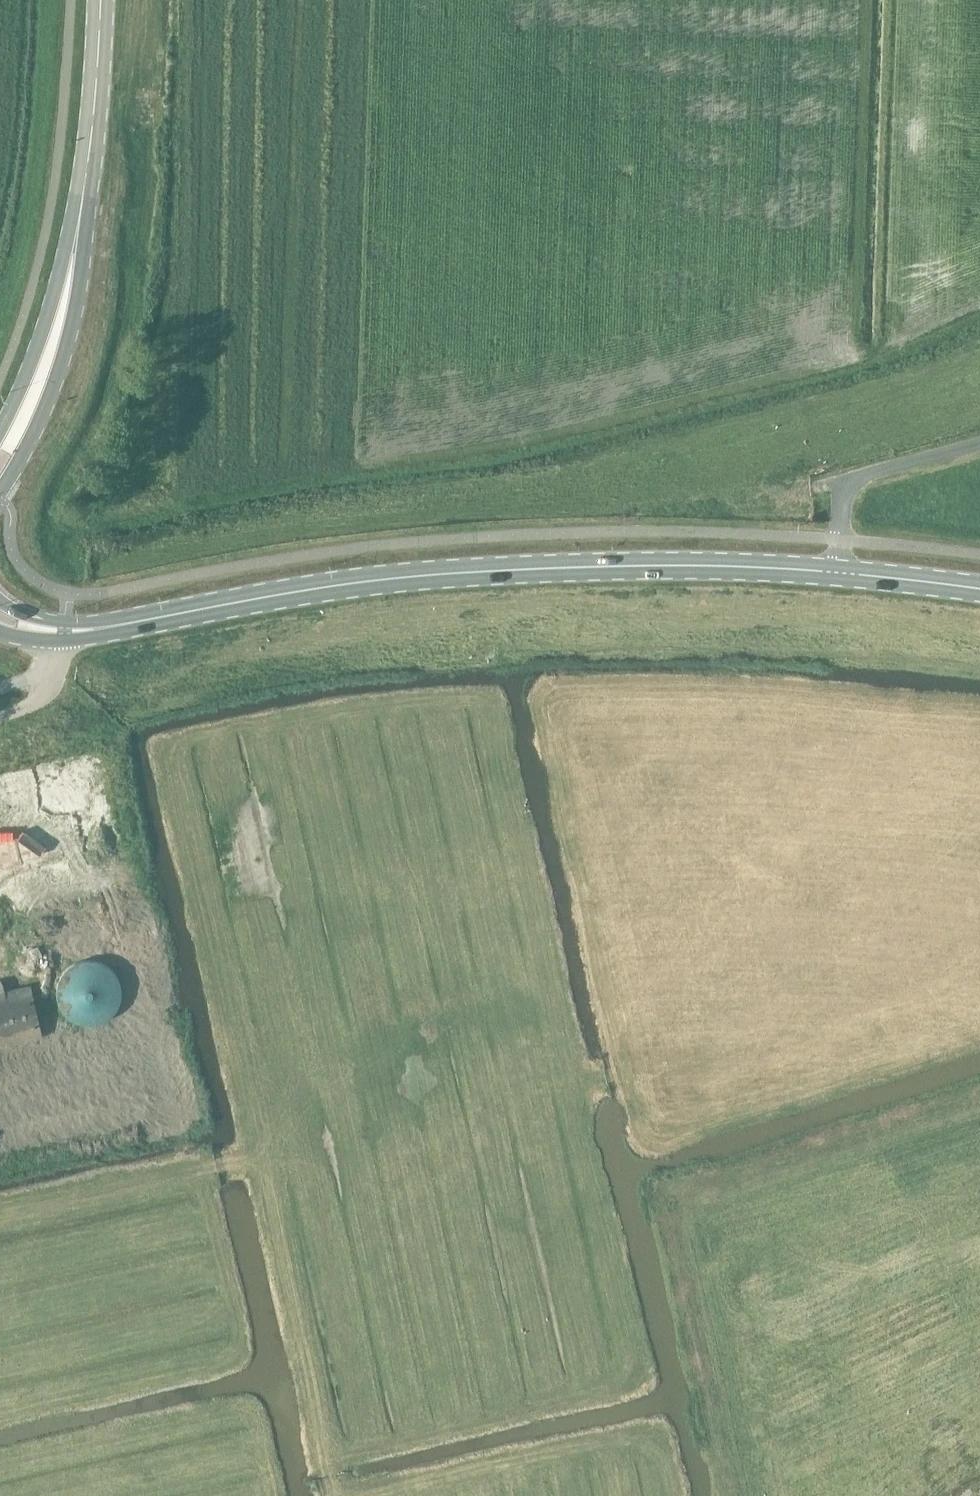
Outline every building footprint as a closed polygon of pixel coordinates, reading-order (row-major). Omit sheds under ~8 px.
[(0,823),(0,889),(42,879),(28,817),(0,823)] [(122,993),(121,987),(120,982),(118,978),(115,973),(111,969),(107,966),(103,964),(98,962),(93,961),(88,961),(82,961),(77,963),(73,965),(68,968),(65,972),(62,976),(59,980),(57,985),(57,991),(57,996),(57,1001),(59,1006),(61,1010),(65,1015),(69,1018),(73,1021),(78,1023),(83,1025),(88,1025),(93,1025),(98,1024),(103,1022),(108,1020),(112,1016),(115,1012),(118,1008),(120,1003),(121,998),(122,993)] [(42,1037),(30,986),(4,992),(1,980),(0,981),(0,1047),(42,1037)]
